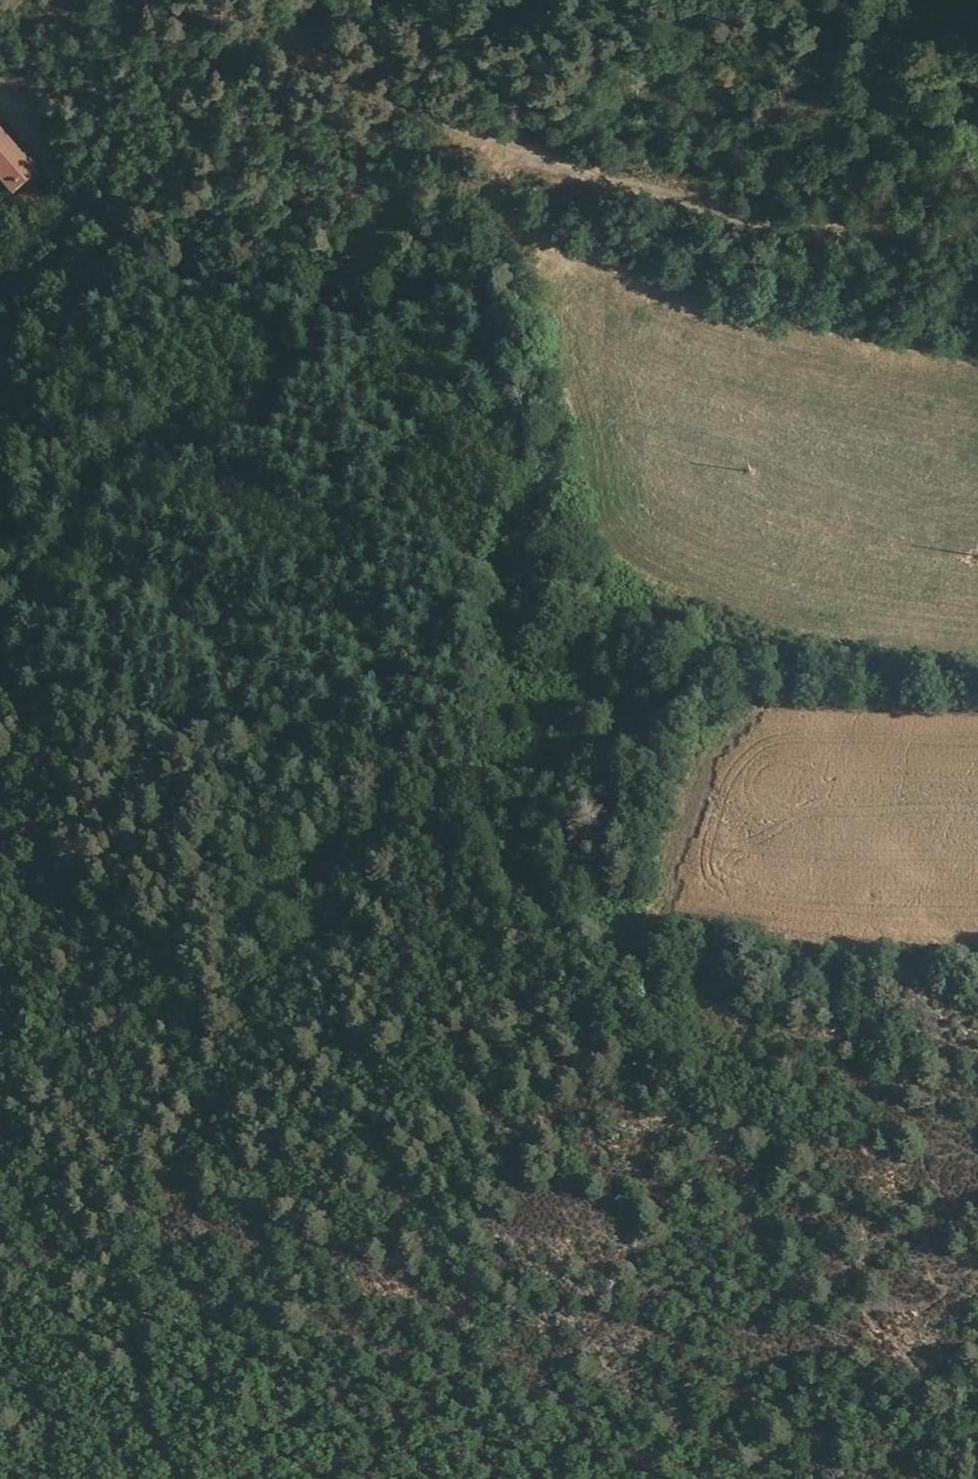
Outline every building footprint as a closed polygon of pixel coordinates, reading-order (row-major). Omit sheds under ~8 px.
[(28,174),(0,145),(0,195),(28,174)] [(17,213),(44,198),(36,185),(9,201),(17,213)]
